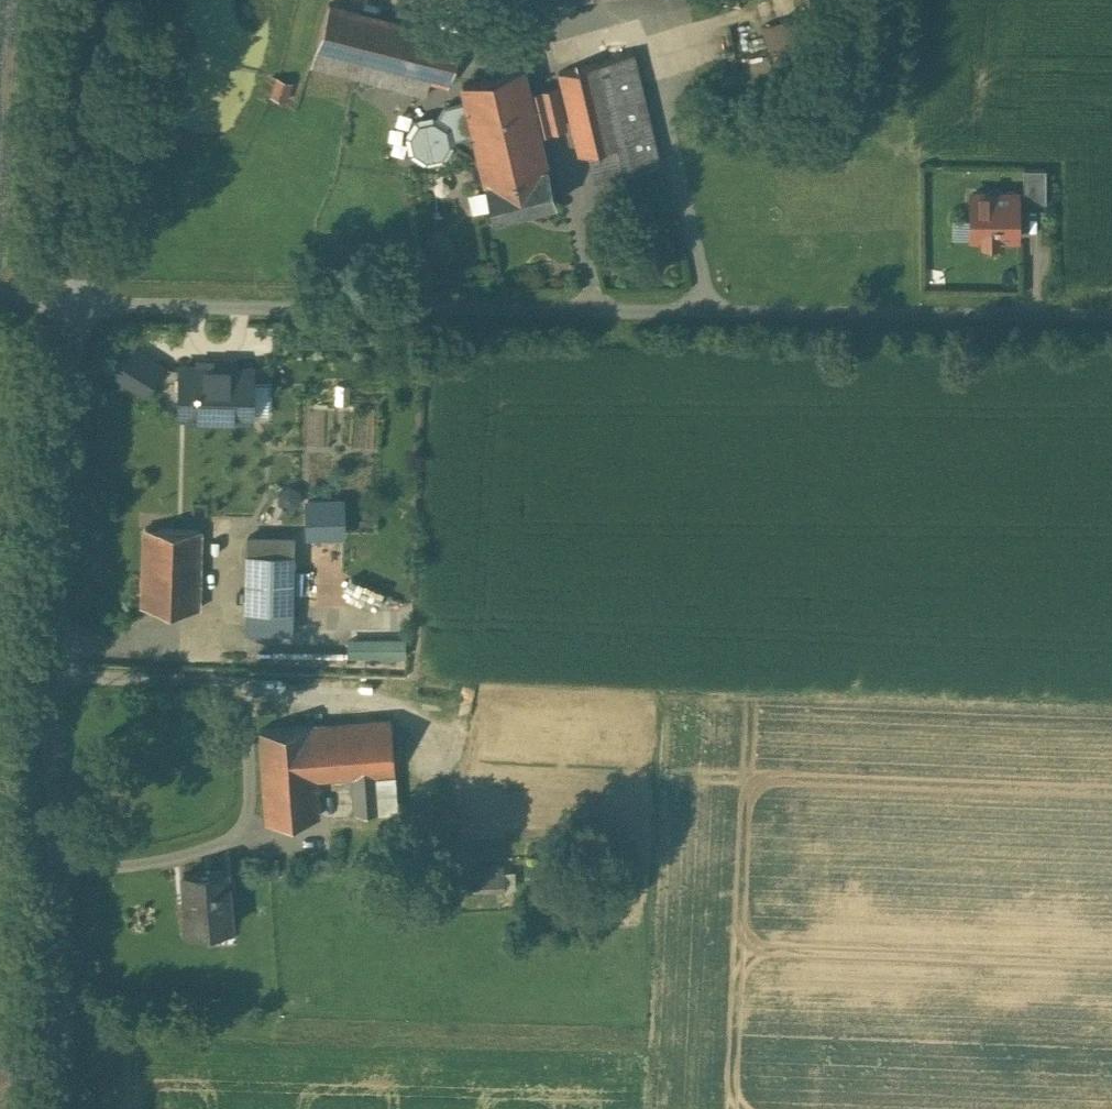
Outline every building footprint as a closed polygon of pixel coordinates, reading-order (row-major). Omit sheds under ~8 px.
[(305,0),(304,0),(292,57),(424,85),(436,28),(305,0)] [(485,180),(546,166),(539,135),(574,128),(585,182),(660,167),(637,53),(558,69),(561,80),(532,86),(525,68),(464,81),(466,97),(438,113),(415,116),(406,132),(420,156),(450,154),(457,136),(475,134),(485,180)] [(270,93),(288,97),(292,77),(274,73),(270,93)] [(553,204),(546,166),(485,180),(493,215),(553,204)] [(1045,166),(1024,166),(1024,199),(1046,199),(1045,166)] [(1020,187),(969,186),(967,238),(1018,239),(1020,187)] [(142,390),(161,359),(123,336),(104,367),(142,390)] [(168,411),(268,414),(269,374),(252,373),(253,361),(170,358),(168,411)] [(233,491),(233,419),(169,419),(170,491),(233,491)] [(310,539),(357,537),(356,519),(365,519),(363,492),(307,496),(310,539)] [(183,530),(117,530),(118,611),(184,610),(183,530)] [(273,548),(224,550),(227,610),(275,608),(273,548)] [(350,634),(350,651),(408,652),(408,635),(350,634)] [(398,773),(395,718),(256,726),(261,822),(324,819),(322,778),(398,773)] [(209,929),(207,866),(159,867),(160,930),(209,929)]
